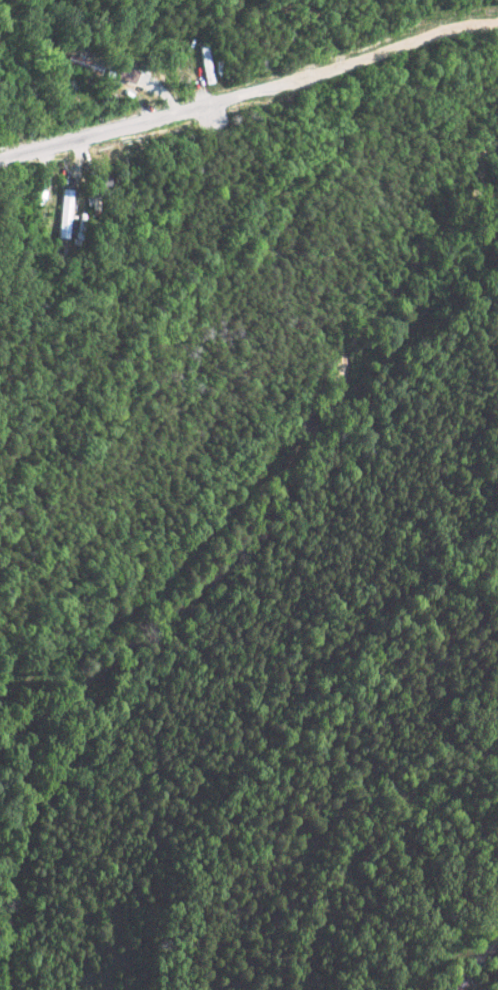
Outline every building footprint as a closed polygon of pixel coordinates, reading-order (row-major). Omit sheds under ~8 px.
[(71,189),(60,189),(58,238),(69,239),(71,189)]
